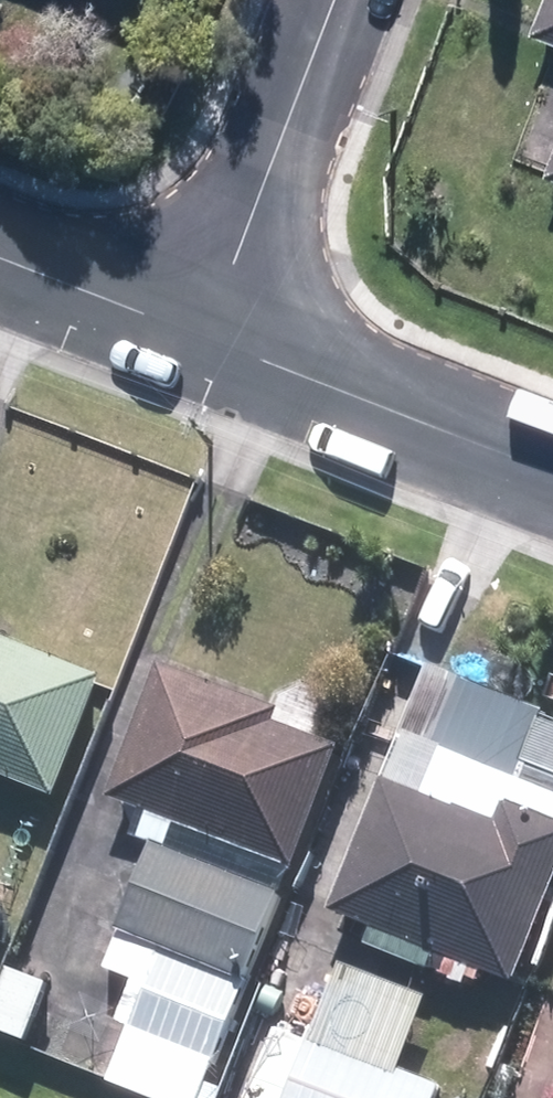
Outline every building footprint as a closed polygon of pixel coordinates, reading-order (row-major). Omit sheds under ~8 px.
[(537,34),(552,41),(552,0),(550,0),(537,34)] [(522,164),(552,176),(552,84),(522,164)] [(0,636),(0,778),(65,803),(113,680),(0,636)] [(275,706),(157,661),(107,792),(290,861),(335,742),(271,718),(275,706)] [(552,900),(552,775),(545,794),(446,754),(428,799),(387,783),(335,912),(377,929),(369,950),(470,990),(474,978),(489,984),(492,975),(519,985),(552,900)] [(288,895),(159,845),(126,930),(254,980),(288,895)] [(0,923),(0,956),(11,927),(0,923)] [(120,941),(109,970),(150,986),(115,1077),(168,1097),(204,1097),(246,989),(120,941)] [(431,1004),(344,970),(316,1041),(403,1075),(431,1004)] [(14,971),(0,1007),(0,1034),(31,1046),(54,987),(14,971)] [(443,1091),(403,1075),(316,1041),(294,1097),(440,1097),(443,1091)]
